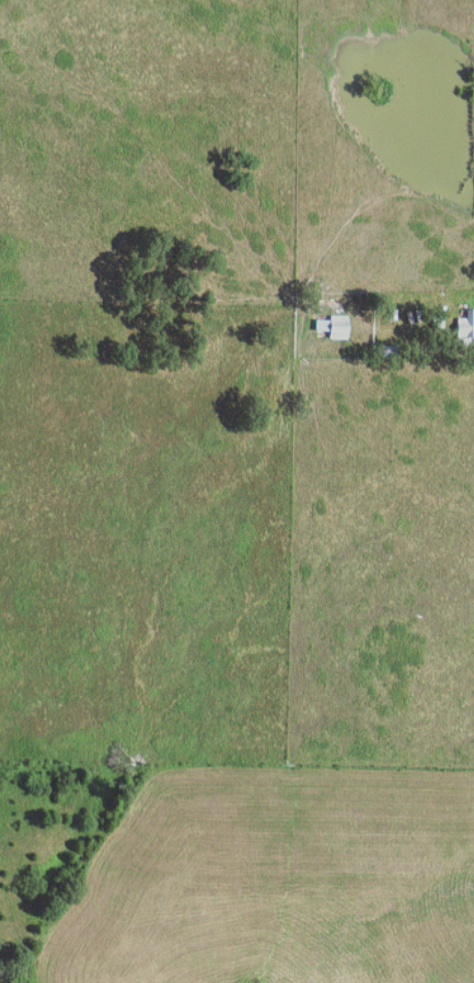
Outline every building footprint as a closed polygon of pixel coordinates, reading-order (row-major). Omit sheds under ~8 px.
[(467,310),(467,318),(458,318),(458,337),(473,337),(473,310),(467,310)] [(349,339),(350,316),(331,315),(331,320),(317,320),(316,331),(331,331),(331,339),(349,339)]
